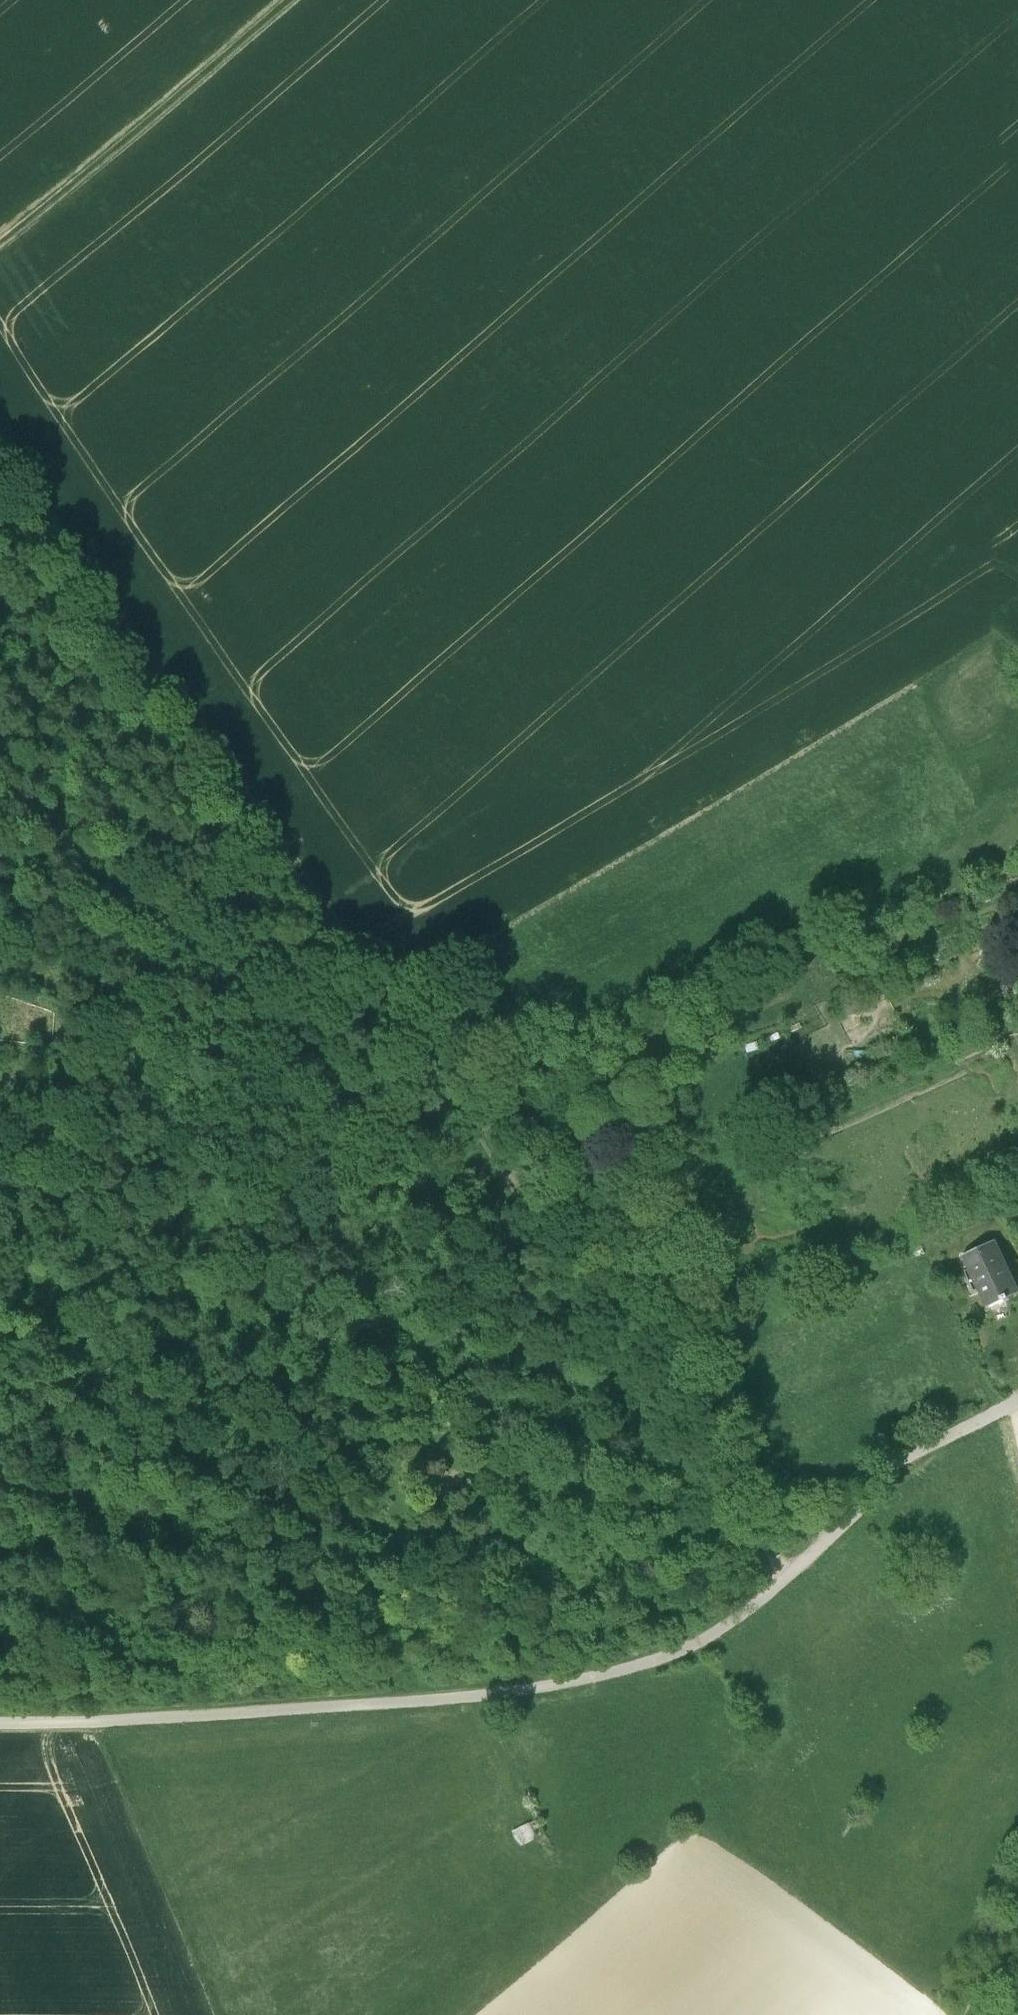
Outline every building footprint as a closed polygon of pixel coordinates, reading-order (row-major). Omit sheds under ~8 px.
[(978,1257),(1002,1308),(1017,1300),(1017,1264),(1008,1243),(978,1257)] [(525,1818),(509,1827),(517,1840),(533,1832),(525,1818)]
